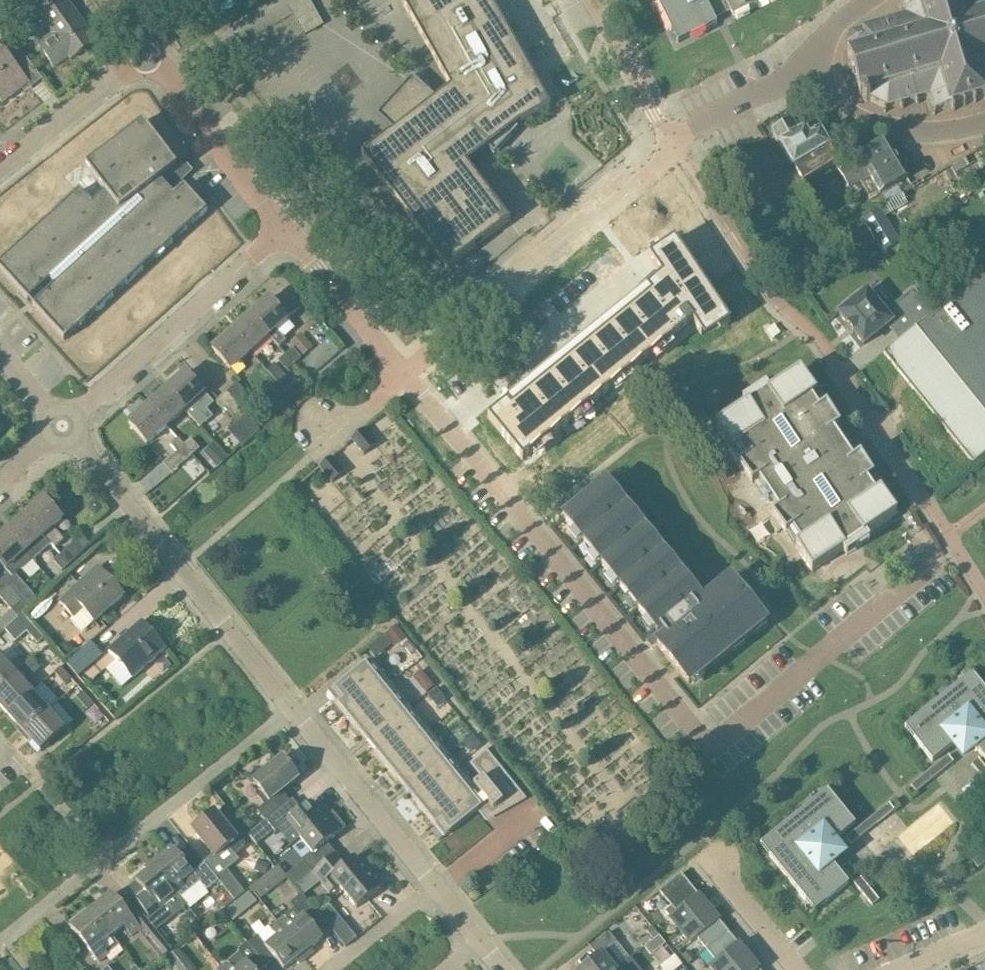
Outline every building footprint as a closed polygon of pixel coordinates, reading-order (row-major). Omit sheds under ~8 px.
[(15,6),(11,0),(0,0),(0,16),(15,6)] [(42,19),(51,33),(37,44),(54,69),(69,58),(70,60),(96,42),(66,0),(65,0),(60,4),(58,0),(31,0),(24,5),(37,23),(42,19)] [(290,5),(303,32),(322,24),(311,0),(300,0),(290,5)] [(451,88),(436,99),(412,77),(376,115),(394,132),(390,135),(389,134),(362,155),(448,268),(510,221),(467,164),(474,159),(477,163),(484,158),(480,153),(488,148),(495,154),(518,128),(516,126),(520,122),(521,124),(551,107),(491,0),(401,0),(451,88)] [(711,12),(727,4),(734,17),(757,5),(754,0),(656,0),(678,43),(717,23),(711,12)] [(851,33),(846,44),(849,54),(848,54),(851,64),(849,63),(848,65),(850,66),(851,67),(852,67),(854,67),(859,66),(863,81),(859,83),(857,84),(856,85),(856,86),(855,88),(857,89),(858,88),(860,97),(862,96),(863,100),(866,102),(871,101),(885,108),(883,111),(886,113),(888,109),(901,105),(902,109),(904,108),(903,105),(916,101),(917,104),(919,104),(918,100),(926,98),(930,111),(934,110),(934,111),(933,114),(935,115),(937,112),(952,107),(953,111),(955,111),(954,107),(963,104),(964,106),(966,106),(965,103),(974,101),(975,103),(977,102),(976,100),(984,97),(984,98),(984,0),(899,0),(902,2),(903,3),(899,4),(903,18),(895,20),(893,16),(891,17),(892,21),(879,25),(878,21),(876,22),(877,25),(864,29),(863,25),(861,26),(862,30),(851,33)] [(7,37),(0,42),(0,99),(3,102),(28,83),(18,71),(30,62),(18,47),(16,49),(7,37)] [(145,85),(123,101),(135,117),(157,102),(145,85)] [(784,167),(730,200),(744,220),(744,221),(803,186),(839,164),(821,133),(805,143),(792,121),(772,133),(793,168),(787,172),(784,167)] [(142,125),(117,144),(137,170),(151,189),(177,170),(142,125)] [(908,177),(885,140),(859,155),(860,158),(839,170),(849,188),(870,176),(881,193),(908,177)] [(117,144),(84,169),(104,195),(137,170),(117,144)] [(971,154),(978,165),(984,161),(984,146),(971,154)] [(174,195),(152,215),(175,240),(206,211),(208,210),(197,197),(185,185),(184,186),(174,195)] [(101,217),(79,193),(48,221),(71,245),(101,217)] [(872,225),(885,248),(904,237),(891,214),(872,225)] [(154,217),(124,244),(146,268),(176,241),(154,217)] [(48,221),(19,247),(42,271),(71,245),(48,221)] [(865,226),(838,243),(847,257),(874,240),(865,226)] [(523,461),(693,322),(702,335),(728,318),(675,239),(649,257),(662,276),(646,289),(650,295),(512,408),(507,402),(488,418),(523,461)] [(124,244),(94,271),(116,295),(146,268),(124,244)] [(0,265),(0,273),(27,303),(51,282),(42,271),(19,247),(0,265)] [(94,271),(65,297),(87,321),(116,295),(94,271)] [(883,352),(972,463),(973,462),(984,453),(984,271),(965,287),(933,313),(933,312),(899,340),(883,352)] [(87,321),(65,297),(55,287),(32,308),(63,343),(87,321)] [(845,308),(839,314),(861,341),(864,345),(887,326),(899,340),(933,312),(930,308),(914,289),(885,313),(867,291),(860,296),(858,293),(843,305),(845,308)] [(269,299),(250,316),(269,337),(279,348),(286,341),(276,330),(287,320),(269,299)] [(250,316),(232,332),(250,353),(269,337),(250,316)] [(781,333),(775,324),(768,329),(774,338),(781,333)] [(250,353),(232,332),(212,350),(230,370),(250,353)] [(302,335),(292,343),(303,356),(312,348),(302,335)] [(293,348),(285,355),(293,365),(302,358),(293,348)] [(293,365),(285,355),(279,360),(287,370),(293,365)] [(275,363),(267,371),(279,384),(287,377),(275,363)] [(746,406),(716,427),(732,451),(730,452),(752,485),(755,483),(775,513),(772,515),(794,548),(796,547),(812,571),(843,551),(847,556),(870,540),(866,535),(897,515),(881,490),(882,489),(860,456),(858,458),(838,428),(840,426),(827,406),(820,410),(812,398),(817,395),(800,370),(770,391),(766,386),(743,401),(746,406)] [(185,373),(167,389),(185,411),(186,410),(200,427),(213,416),(208,410),(214,403),(206,392),(204,394),(185,373)] [(238,382),(226,393),(246,415),(257,405),(238,382)] [(293,383),(285,390),(292,398),(299,391),(293,383)] [(167,389),(149,406),(167,427),(185,411),(167,389)] [(246,415),(226,393),(218,400),(238,422),(246,415)] [(167,427),(149,406),(129,423),(148,444),(167,427)] [(364,429),(351,440),(364,455),(377,444),(364,429)] [(178,438),(177,439),(192,455),(200,448),(191,438),(184,444),(178,438)] [(192,455),(177,439),(171,444),(185,461),(192,455)] [(219,452),(210,460),(217,468),(226,459),(219,452)] [(332,457),(319,468),(332,483),(345,472),(332,457)] [(602,485),(563,516),(573,528),(576,526),(584,536),(581,538),(591,551),(594,548),(602,558),(599,561),(609,573),(612,570),(620,580),(617,583),(627,595),(631,593),(639,602),(635,605),(645,618),(649,615),(657,625),(653,628),(656,630),(659,627),(665,635),(656,643),(687,681),(764,619),(732,580),(708,600),(711,603),(700,612),(691,601),(694,598),(602,485)] [(45,499),(25,516),(44,537),(45,536),(55,548),(64,539),(54,528),(63,520),(45,499)] [(98,502),(94,501),(90,504),(90,508),(92,512),(97,513),(100,510),(101,505),(98,502)] [(25,516),(7,532),(33,562),(40,555),(33,547),(44,537),(25,516)] [(0,538),(0,563),(12,577),(15,574),(21,568),(23,570),(33,562),(7,532),(0,538)] [(83,535),(60,555),(69,564),(91,545),(83,535)] [(69,564),(60,555),(54,560),(62,570),(69,564)] [(60,601),(75,617),(72,621),(82,633),(124,595),(106,575),(88,592),(80,583),(60,601)] [(19,578),(9,587),(29,610),(39,600),(19,578)] [(0,594),(0,595),(0,597),(13,611),(0,623),(0,630),(2,633),(6,630),(24,614),(29,610),(9,587),(1,594),(0,594)] [(24,614),(6,630),(16,642),(28,631),(38,643),(43,637),(33,626),(24,614)] [(132,679),(165,650),(142,623),(109,652),(132,679)] [(397,625),(386,635),(396,647),(407,638),(397,625)] [(90,641),(66,662),(77,676),(102,655),(90,641)] [(64,642),(59,646),(65,655),(74,648),(71,643),(64,642)] [(26,666),(19,657),(9,666),(0,656),(0,690),(26,666)] [(0,690),(0,706),(8,715),(33,692),(25,683),(40,669),(32,661),(26,666),(0,690)] [(334,688),(338,693),(343,699),(337,703),(348,717),(385,687),(366,663),(334,688)] [(66,684),(72,679),(62,667),(55,673),(66,684)] [(428,679),(419,685),(426,694),(435,687),(428,679)] [(907,728),(933,761),(956,743),(964,753),(975,745),(984,758),(984,688),(982,684),(961,682),(906,727),(907,728)] [(43,684),(33,692),(8,715),(24,733),(50,711),(60,702),(43,684)] [(385,687),(348,717),(359,731),(365,727),(373,737),(405,711),(385,687)] [(436,689),(428,696),(437,707),(446,700),(436,689)] [(83,692),(78,696),(88,709),(94,704),(83,692)] [(50,711),(24,733),(41,752),(67,730),(50,711)] [(405,711),(373,737),(381,747),(375,751),(386,765),(424,735),(405,711)] [(424,735),(386,765),(398,779),(403,774),(411,785),(443,759),(424,735)] [(475,736),(466,744),(474,753),(483,746),(475,736)] [(483,778),(468,789),(482,807),(479,809),(487,819),(524,798),(526,800),(527,799),(487,750),(471,763),(483,778)] [(949,755),(912,785),(917,791),(954,762),(949,755)] [(253,781),(262,791),(258,795),(264,804),(258,810),(265,820),(290,799),(283,790),(299,777),(283,757),(253,781)] [(973,763),(984,778),(984,765),(979,758),(973,763)] [(443,759),(411,785),(419,794),(414,799),(425,813),(463,783),(443,759)] [(463,783),(425,813),(436,826),(441,822),(450,833),(479,809),(482,807),(468,789),(463,783)] [(279,829),(292,845),(300,838),(328,815),(322,807),(317,811),(310,802),(301,809),(293,799),(266,821),(276,832),(279,829)] [(772,835),(770,856),(806,900),(827,902),(850,884),(831,861),(842,853),(833,842),(856,824),(837,801),(817,799),(772,835)] [(852,844),(860,838),(895,809),(889,803),(846,837),(852,844)] [(235,857),(243,850),(215,813),(192,831),(214,859),(228,848),(235,857)] [(332,821),(328,815),(300,838),(312,854),(340,831),(340,830),(344,827),(336,818),(332,821)] [(247,817),(242,821),(249,830),(258,823),(254,817),(247,817)] [(260,825),(248,835),(256,845),(268,835),(260,825)] [(160,857),(152,863),(181,898),(200,883),(206,891),(219,881),(194,850),(182,859),(176,851),(164,861),(160,857)] [(973,861),(979,868),(984,863),(984,852),(973,861)] [(337,853),(312,873),(329,894),(338,886),(343,892),(371,869),(365,861),(360,865),(353,857),(345,863),(337,853)] [(259,859),(255,869),(265,873),(269,863),(259,859)] [(288,875),(296,885),(311,872),(303,862),(288,875)] [(138,885),(129,892),(132,896),(148,917),(146,919),(156,931),(177,914),(187,906),(181,898),(152,863),(145,869),(149,873),(137,882),(138,885)] [(879,900),(861,876),(850,863),(843,868),(873,904),(879,900)] [(275,869),(264,877),(274,889),(289,877),(279,865),(275,869)] [(371,869),(343,892),(357,909),(380,890),(372,881),(377,877),(371,869)] [(228,870),(217,878),(235,900),(246,892),(228,870)] [(682,873),(675,879),(682,888),(689,883),(682,873)] [(682,888),(675,879),(667,885),(675,894),(682,888)] [(682,888),(675,894),(668,900),(672,906),(666,911),(671,917),(670,917),(682,931),(710,908),(704,901),(689,883),(682,888)] [(660,891),(668,900),(675,894),(667,885),(660,891)] [(294,909),(277,922),(306,958),(313,953),(310,948),(322,939),(314,929),(324,921),(318,913),(303,895),(291,904),(294,909)] [(111,896),(91,912),(112,938),(123,928),(131,938),(140,931),(111,896)] [(233,903),(224,910),(232,920),(238,916),(239,910),(233,903)] [(318,913),(324,921),(335,936),(345,928),(327,906),(318,913)] [(705,946),(708,949),(729,932),(710,908),(682,931),(691,943),(698,937),(705,946)] [(112,938),(91,912),(83,918),(81,915),(69,925),(72,928),(71,929),(99,963),(119,947),(112,938)] [(269,926),(247,944),(266,968),(275,960),(283,969),(294,960),(298,965),(306,958),(277,922),(270,928),(269,926)] [(650,925),(645,930),(653,939),(658,935),(650,925)] [(624,962),(611,946),(616,942),(609,932),(590,947),(597,957),(581,969),(615,969),(624,962)] [(710,966),(713,969),(732,969),(749,956),(729,932),(708,949),(717,961),(710,966)] [(665,943),(658,935),(645,946),(651,954),(665,943)] [(172,952),(171,950),(162,939),(151,948),(161,961),(172,952)] [(266,968),(247,944),(238,951),(239,953),(246,962),(236,969),(263,969),(266,968)] [(167,957),(177,969),(194,969),(195,969),(178,948),(167,957)] [(682,955),(681,956),(687,962),(687,963),(695,957),(689,950),(682,955)] [(624,962),(615,969),(644,969),(632,956),(624,962)] [(749,956),(732,969),(760,969),(749,956)]
